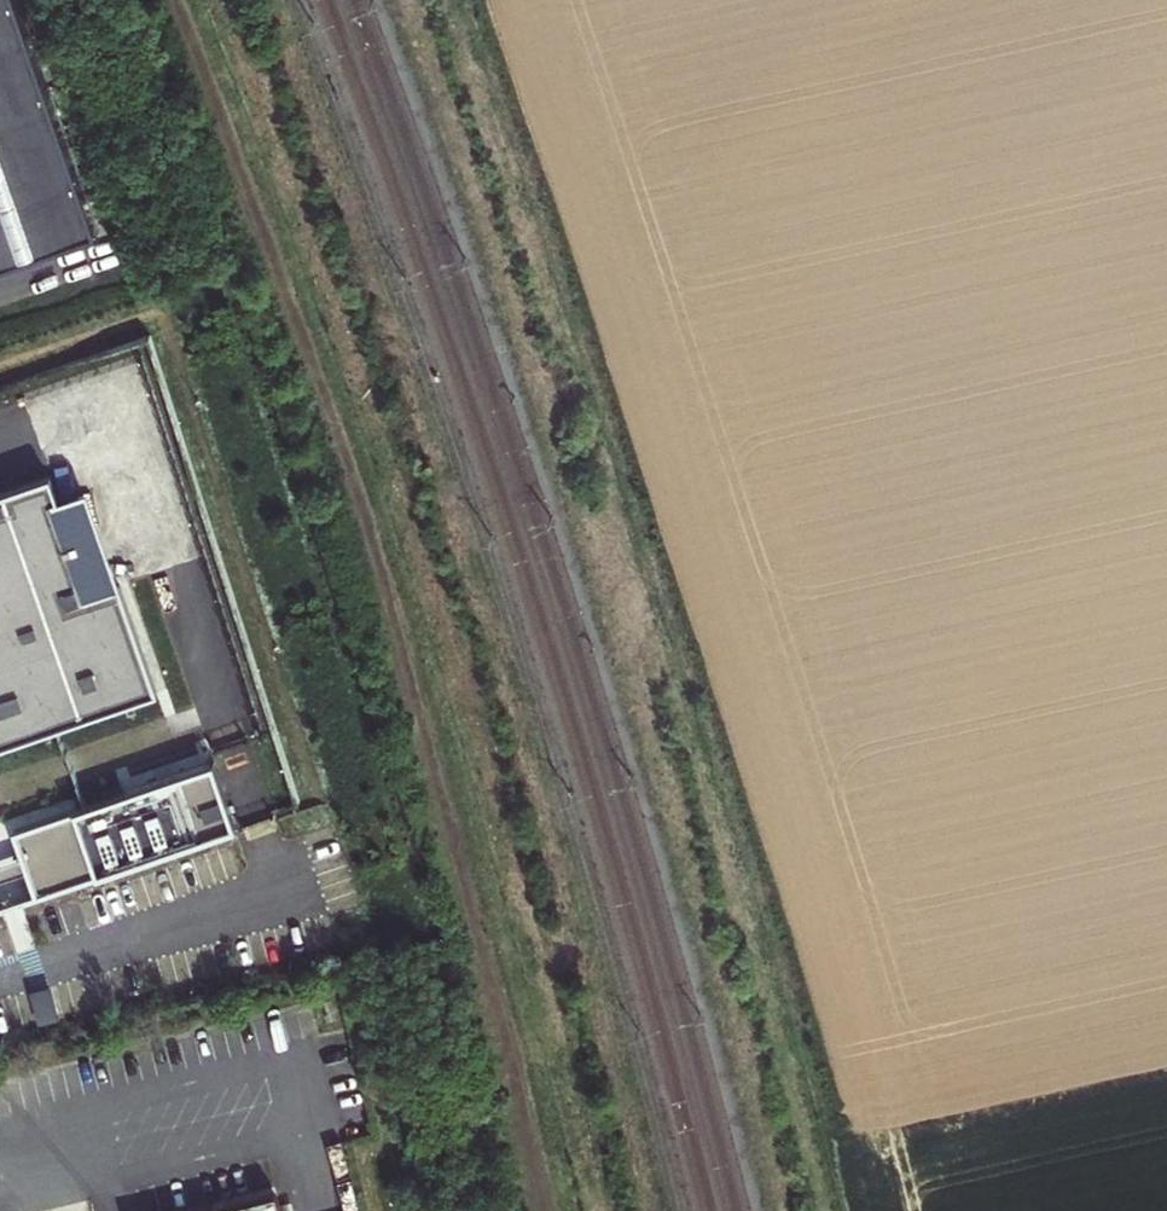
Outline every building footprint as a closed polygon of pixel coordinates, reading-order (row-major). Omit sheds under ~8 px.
[(97,228),(17,0),(0,0),(0,262),(97,228)] [(53,723),(156,688),(121,583),(88,594),(55,497),(60,495),(52,471),(0,489),(0,740),(53,723)] [(55,497),(88,594),(121,583),(88,486),(55,497)] [(86,805),(17,829),(39,892),(236,824),(214,761),(86,805)] [(278,1198),(224,1210),(281,1210),(278,1198)]
